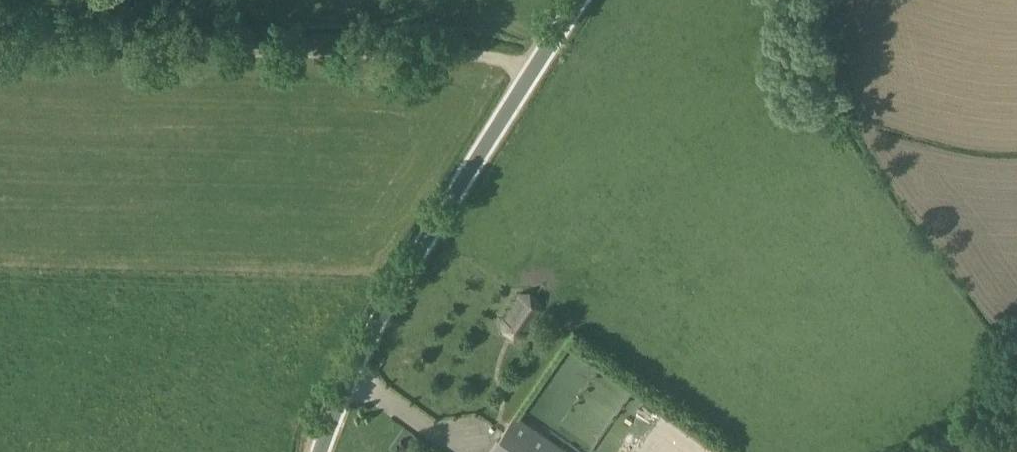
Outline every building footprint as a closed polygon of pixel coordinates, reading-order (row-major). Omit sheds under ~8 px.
[(542,310),(540,297),(528,289),(517,292),(499,320),(500,331),(512,340),(524,336),(542,310)] [(516,414),(489,451),(570,451),(516,414)]
